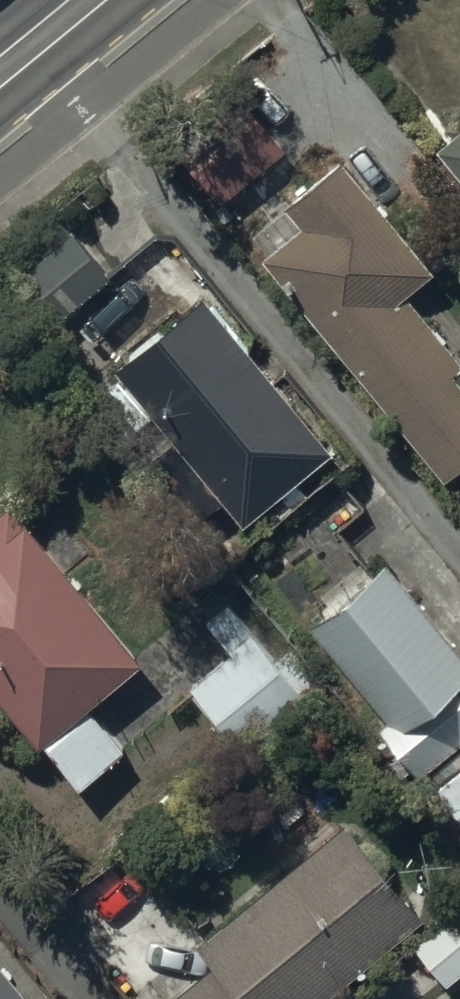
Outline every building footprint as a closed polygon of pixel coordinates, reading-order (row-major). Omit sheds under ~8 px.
[(221,199),(283,148),(237,91),(174,142),(221,199)] [(433,147),(459,182),(459,126),(433,147)] [(260,254),(445,479),(459,466),(459,382),(453,374),(459,368),(459,358),(406,292),(433,270),(342,159),(253,233),(266,249),(260,254)] [(37,331),(109,268),(75,228),(2,291),(37,331)] [(204,291),(113,363),(240,521),(330,449),(204,291)] [(8,505),(0,512),(0,697),(39,743),(41,742),(80,787),(125,749),(87,704),(140,659),(8,505)] [(459,746),(459,686),(457,683),(459,681),(459,656),(387,563),(308,626),(425,774),(459,746)] [(229,656),(188,686),(240,758),(326,694),(292,647),(274,659),(232,601),(204,622),(229,656)] [(435,787),(459,818),(459,767),(435,787)] [(343,823),(196,946),(211,964),(169,998),(326,998),(422,918),(343,823)] [(459,972),(459,907),(413,949),(445,985),(459,972)] [(0,957),(0,998),(34,998),(0,957)]
